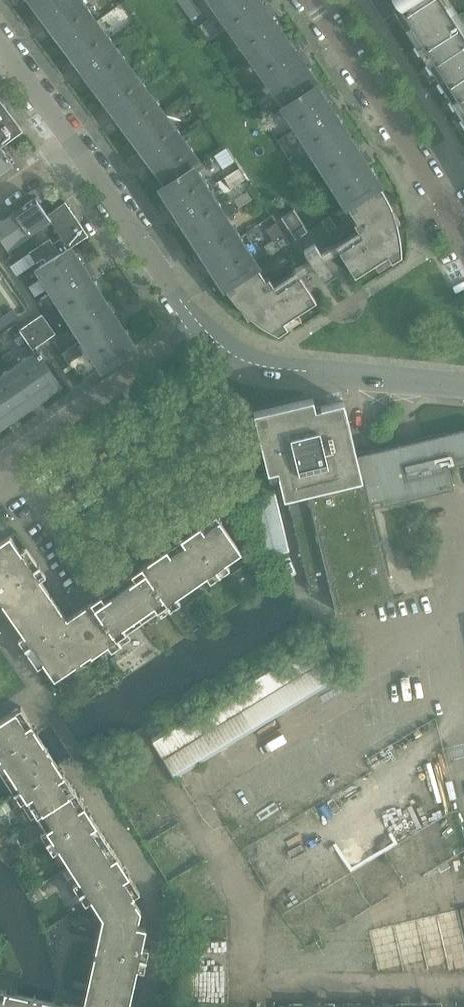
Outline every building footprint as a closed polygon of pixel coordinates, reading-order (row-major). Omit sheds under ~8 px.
[(65,45),(96,22),(80,0),(32,0),(45,18),(42,19),(48,29),(51,26),(65,45)] [(219,11),(235,0),(211,0),(219,11)] [(219,11),(253,58),(284,36),(270,17),(274,16),(267,6),(265,9),(258,0),(235,0),(219,11)] [(463,123),(463,34),(443,0),(387,0),(463,123)] [(79,64),(76,66),(83,75),(85,72),(99,91),(130,68),(96,22),(65,45),(79,64)] [(284,36),(253,58),(285,104),(317,84),(303,64),(307,62),(300,53),(298,56),(284,36)] [(119,118),(133,138),(164,115),(130,68),(99,91),(113,111),(110,112),(117,121),(119,118)] [(317,84),(285,104),(283,105),(315,156),(348,135),(335,115),(338,113),(332,104),(330,106),(318,88),(320,86),(317,84)] [(3,111),(6,109),(0,101),(0,138),(1,139),(0,140),(0,147),(1,147),(22,132),(22,133),(23,132),(10,115),(11,114),(10,113),(7,116),(3,111)] [(199,162),(164,115),(133,138),(148,157),(144,158),(151,168),(153,165),(167,183),(199,162)] [(348,135),(315,156),(347,206),(379,184),(366,163),(369,162),(363,152),(361,155),(348,135)] [(13,165),(9,159),(10,159),(8,156),(7,156),(1,147),(0,147),(0,174),(13,165)] [(175,208),(171,210),(177,219),(180,217),(193,237),(225,216),(195,169),(202,165),(199,162),(167,183),(161,187),(175,208)] [(354,223),(358,230),(335,245),(355,276),(388,255),(392,261),(401,255),(401,246),(399,234),(398,225),(395,215),(391,206),(387,197),(382,189),(379,184),(347,206),(357,221),(354,223)] [(41,206),(42,206),(40,203),(39,203),(36,198),(14,212),(27,231),(48,216),(47,215),(41,206)] [(68,212),(71,210),(65,202),(64,202),(65,203),(47,215),(48,216),(70,247),(70,248),(71,247),(87,236),(88,237),(89,237),(83,228),(75,216),(75,215),(71,217),(68,212)] [(294,209),(281,218),(296,239),(308,231),(294,209)] [(5,245),(27,231),(14,212),(0,222),(0,238),(5,245)] [(206,257),(202,258),(209,268),(211,265),(225,287),(257,265),(225,216),(193,237),(206,257)] [(337,227),(330,217),(322,222),(329,232),(337,227)] [(37,247),(44,258),(51,254),(44,243),(37,247)] [(304,251),(322,278),(333,271),(315,244),(304,251)] [(37,247),(29,252),(37,263),(44,258),(37,247)] [(38,267),(70,317),(103,296),(89,276),(93,275),(87,265),(84,268),(71,247),(70,248),(70,247),(38,267)] [(257,265),(225,287),(230,295),(235,301),(245,311),(256,320),(261,323),(269,328),(278,334),(288,327),(283,321),(316,300),(296,269),(273,284),(269,277),(266,279),(257,265)] [(121,325),(124,324),(118,314),(115,316),(103,296),(70,317),(102,367),(135,346),(121,325)] [(13,310),(4,317),(8,324),(18,317),(13,310)] [(39,311),(16,327),(32,350),(55,334),(39,311)] [(0,320),(0,329),(8,324),(4,317),(0,320)] [(77,344),(63,353),(69,363),(83,353),(77,344)] [(38,398),(59,383),(40,355),(43,353),(41,350),(38,352),(37,351),(0,377),(0,401),(11,417),(30,403),(31,407),(41,400),(38,398)] [(358,455),(358,456),(357,456),(344,401),(321,407),(316,409),(313,399),(254,413),(268,472),(270,478),(279,476),(284,498),(286,498),(288,497),(311,591),(310,591),(311,592),(330,588),(336,611),(393,598),(372,511),(385,508),(384,505),(454,488),(449,467),(463,463),(463,430),(358,455)] [(11,417),(0,401),(0,424),(11,417)] [(266,492),(248,496),(263,555),(287,549),(270,478),(268,472),(261,474),(266,492)] [(242,552),(221,523),(223,521),(219,516),(217,517),(216,515),(166,550),(192,587),(206,577),(211,582),(230,569),(226,563),(242,552)] [(14,620),(51,595),(10,536),(0,543),(0,601),(14,620)] [(181,603),(177,597),(192,587),(166,550),(117,584),(142,621),(157,611),(161,617),(181,603)] [(117,584),(67,619),(93,655),(108,645),(112,651),(131,638),(127,632),(142,621),(117,584)] [(92,656),(93,655),(67,619),(51,595),(14,620),(30,644),(24,648),(25,649),(25,650),(31,646),(42,662),(55,679),(76,665),(77,666),(82,662),(81,661),(90,654),(92,656)] [(316,640),(156,738),(176,772),(338,674),(316,640)] [(0,720),(0,770),(4,777),(48,749),(21,707),(0,720)] [(48,749),(4,777),(31,819),(37,815),(75,791),(64,774),(59,765),(58,765),(48,749)] [(75,791),(37,815),(70,866),(107,841),(75,791)] [(2,815),(12,809),(7,800),(0,804),(0,812),(2,815)] [(92,901),(102,917),(132,898),(140,893),(107,841),(70,866),(79,881),(73,885),(86,904),(92,901)] [(132,898),(102,917),(103,918),(89,978),(133,989),(137,970),(144,971),(149,948),(142,947),(146,928),(137,926),(141,911),(132,898)] [(83,1006),(134,1006),(129,1006),(133,989),(89,978),(83,1006)] [(0,988),(0,1006),(33,1006),(35,996),(0,988)] [(33,1006),(83,1006),(72,1004),(35,996),(33,1006)]
